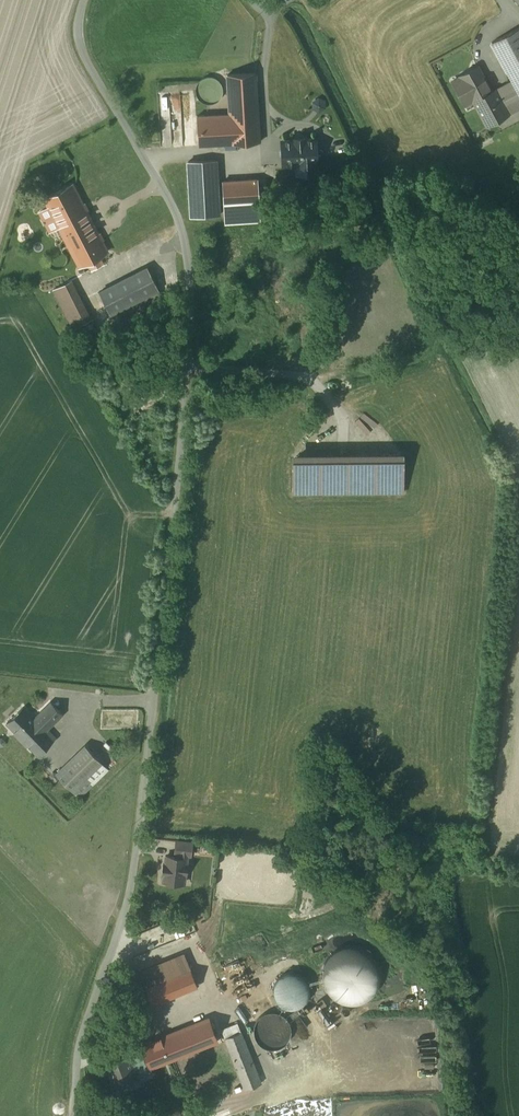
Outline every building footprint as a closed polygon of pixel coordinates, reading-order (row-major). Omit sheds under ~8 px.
[(492,42),(512,81),(496,90),(509,114),(518,109),(518,27),(492,42)] [(487,126),(509,114),(496,90),(491,92),(478,67),(452,81),(462,100),(471,96),(487,126)] [(255,73),(228,75),(230,114),(197,116),(199,145),(260,142),(255,73)] [(202,101),(205,103),(208,104),(211,104),(214,103),(217,101),(220,99),(221,97),(223,94),(223,90),(223,87),(221,84),(220,81),(217,79),(214,78),(211,77),(208,77),(205,78),(202,79),(199,81),(197,84),(196,87),(196,90),(196,94),(197,97),(199,99),(202,101)] [(317,98),(312,103),(313,110),(315,111),(319,113),(324,108),(323,100),(317,98)] [(316,140),(282,141),(283,165),(297,165),(298,174),(317,173),(316,140)] [(216,160),(189,161),(192,217),(219,216),(219,205),(217,184),(216,160)] [(257,180),(222,182),(224,203),(224,204),(259,202),(257,180)] [(95,230),(72,185),(45,199),(80,265),(109,249),(98,228),(95,230)] [(260,219),(259,202),(224,204),(225,221),(260,219)] [(380,246),(361,245),(360,255),(380,256),(380,246)] [(159,289),(148,268),(99,293),(110,314),(159,289)] [(65,283),(48,292),(69,331),(85,322),(65,283)] [(324,453),(293,453),(293,493),(403,492),(403,452),(364,453),(324,453)] [(51,703),(34,719),(18,734),(38,755),(55,738),(47,729),(62,714),(51,703)] [(7,723),(18,734),(34,719),(23,708),(7,723)] [(77,797),(105,770),(82,746),(54,773),(77,797)] [(192,843),(177,842),(175,852),(177,852),(187,854),(190,854),(192,843)] [(176,857),(166,856),(165,863),(164,863),(163,874),(164,874),(163,881),(184,883),(185,874),(186,874),(187,863),(186,863),(187,854),(177,852),(176,857)] [(326,966),(324,974),(325,981),(327,988),(331,994),(337,999),(343,1002),(351,1004),(358,1003),(365,1001),(371,997),(376,991),(379,984),(381,977),(380,970),(378,963),(374,956),(368,952),(362,948),(354,947),(347,947),(340,950),(334,954),(329,960),(326,966)] [(197,986),(184,954),(140,971),(153,1004),(197,986)] [(296,1008),(301,1006),(305,1003),(307,999),(309,995),(310,990),(309,985),(307,981),(304,977),(301,975),(296,973),(291,972),(287,973),(282,975),(279,978),(276,981),(274,986),(273,991),(274,995),(276,1000),(279,1003),(283,1006),(287,1008),(292,1008),(296,1008)] [(253,981),(235,989),(237,995),(256,987),(253,981)] [(322,1024),(330,1019),(319,999),(310,1004),(322,1024)] [(285,1016),(281,1014),(277,1012),(272,1011),(267,1012),(262,1014),(259,1017),(256,1021),(254,1026),(254,1031),(254,1036),(257,1040),(260,1044),(264,1047),(268,1048),(273,1049),(278,1048),(282,1046),(286,1043),(289,1039),(291,1034),(291,1029),(290,1025),(288,1020),(285,1016)] [(208,1018),(141,1045),(150,1067),(189,1052),(202,1084),(230,1074),(208,1018)] [(238,1023),(222,1030),(245,1089),(261,1083),(238,1023)] [(127,1050),(104,1060),(110,1075),(109,1075),(114,1087),(138,1077),(127,1050)] [(113,1108),(93,1108),(93,1115),(113,1115),(113,1108)]
